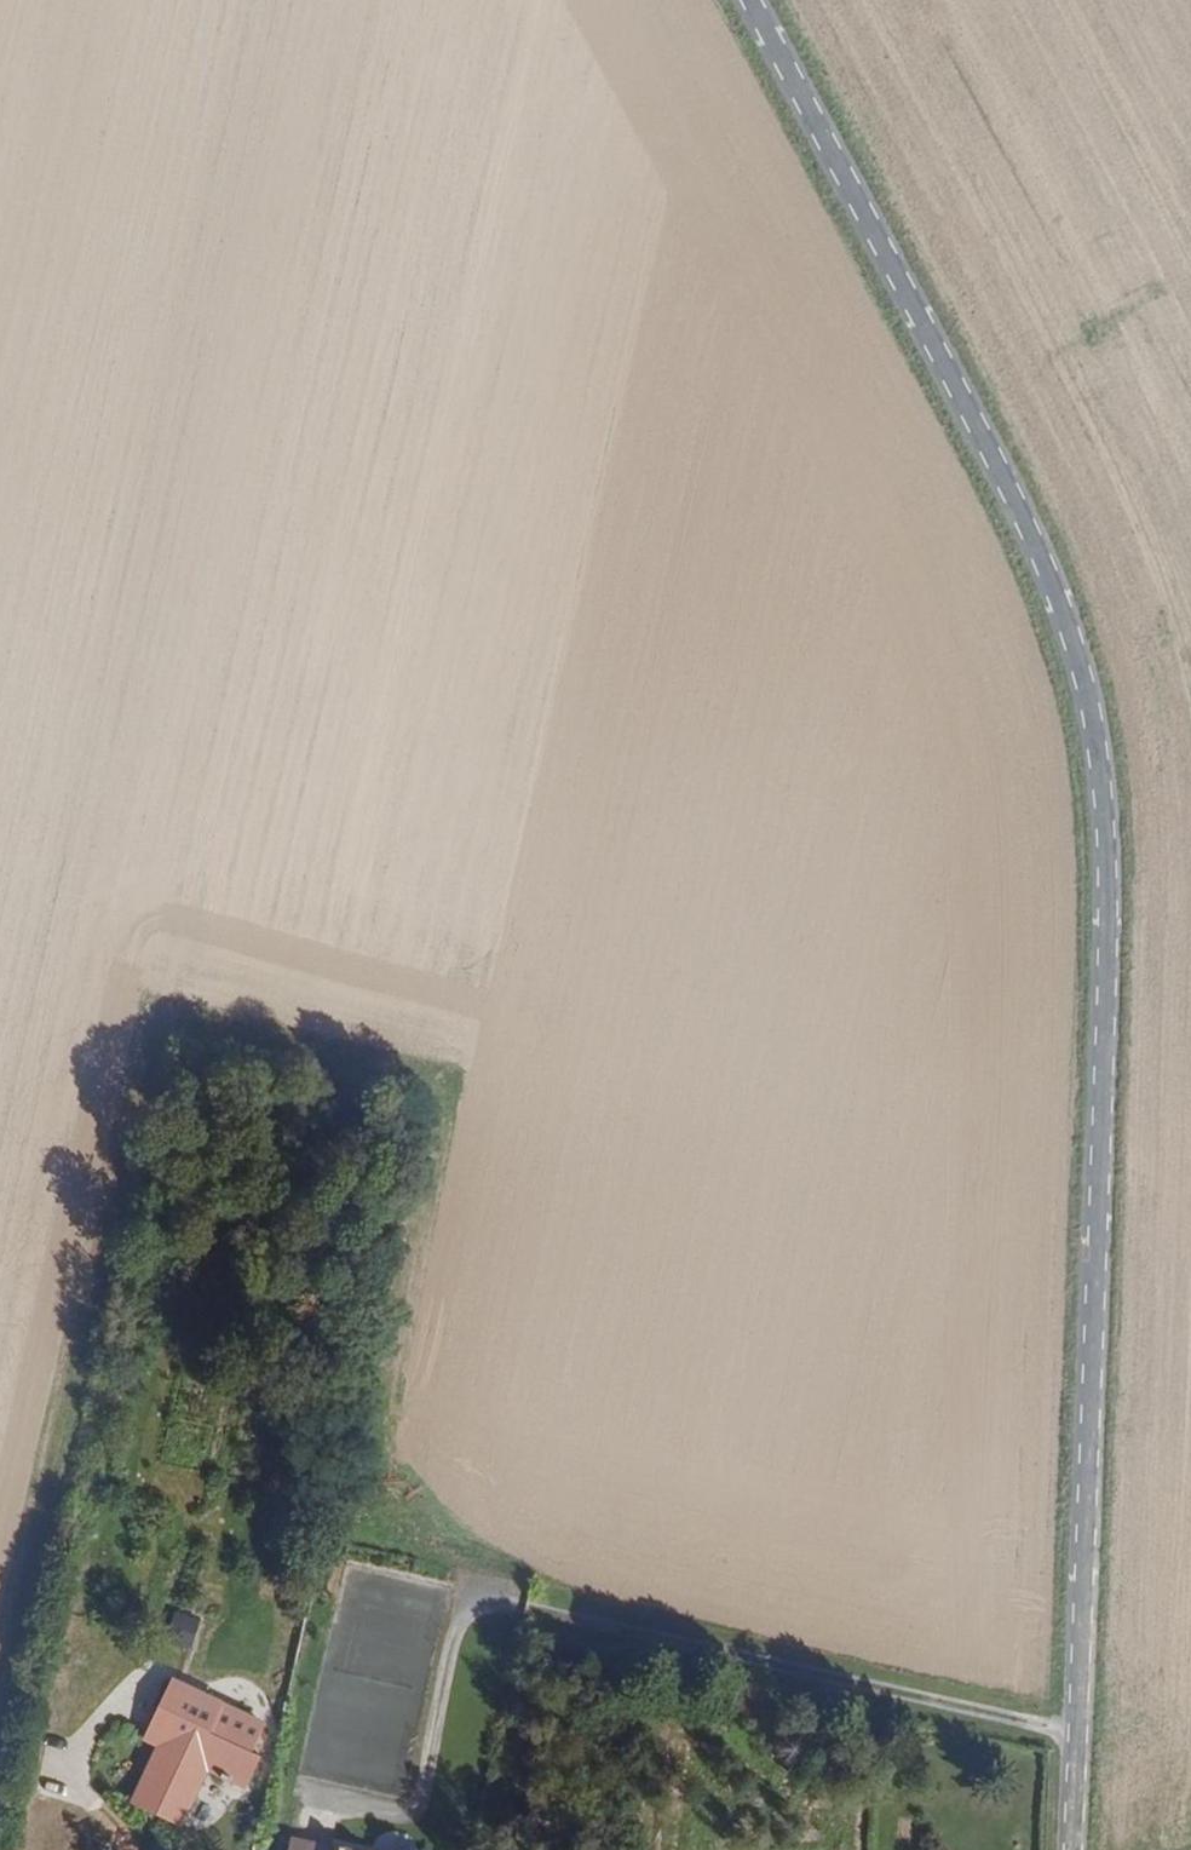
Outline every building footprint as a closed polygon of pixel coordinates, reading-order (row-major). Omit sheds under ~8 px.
[(170,1749),(183,1724),(175,1720),(188,1691),(173,1683),(151,1730),(149,1741),(162,1748),(163,1746),(170,1749)] [(251,1755),(263,1727),(188,1691),(175,1720),(183,1724),(170,1749),(163,1746),(162,1748),(136,1808),(181,1829),(208,1771),(247,1789),(260,1759),(251,1755)] [(331,1847),(331,1849),(291,1840),(288,1849),(347,1849),(331,1847)]
